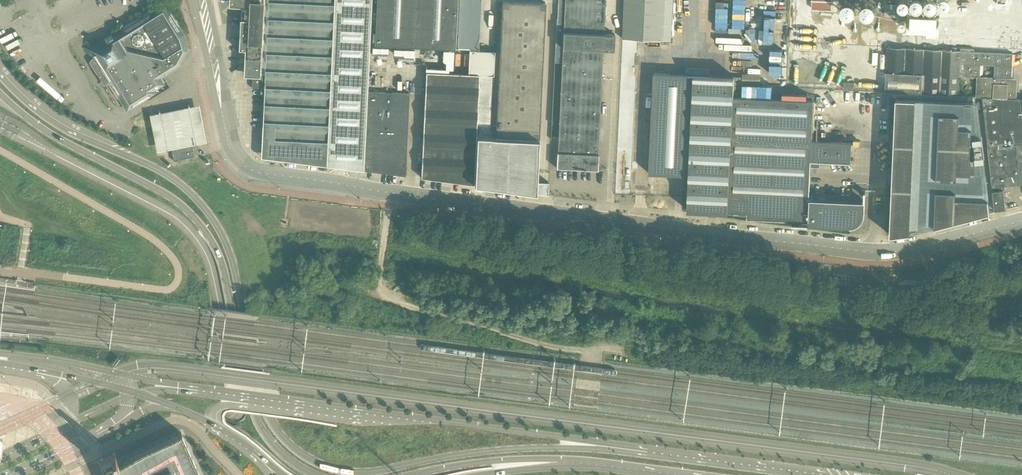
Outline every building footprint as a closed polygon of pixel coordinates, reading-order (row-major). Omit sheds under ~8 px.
[(367,91),(370,0),(229,0),(228,4),(228,6),(244,6),(244,7),(247,7),(247,11),(246,15),(246,16),(246,19),(244,19),(243,19),(240,19),(240,20),(238,49),(240,49),(242,49),(245,50),(244,62),(243,75),(252,76),(252,84),(367,91)] [(455,49),(458,0),(377,0),(375,45),(455,49)] [(490,150),(489,186),(527,191),(529,191),(531,190),(533,189),(535,187),(536,185),(537,182),(539,182),(540,174),(537,174),(539,138),(539,133),(539,123),(544,18),(545,3),(497,0),(495,51),(491,136),(490,150)] [(557,18),(555,62),(561,62),(557,152),(556,168),(557,168),(557,167),(597,169),(597,170),(598,154),(603,49),(613,50),(614,33),(603,33),(605,0),(558,0),(557,18)] [(622,38),(671,41),(673,0),(624,0),(622,38)] [(831,9),(832,0),(812,0),(812,8),(831,9)] [(854,8),(854,7),(854,5),(852,2),(850,1),(847,0),(844,1),(842,2),(840,4),(840,7),(840,9),(840,10),(842,12),(844,14),(847,14),(849,14),(852,12),(853,10),(854,8)] [(874,9),(874,8),(873,5),(872,3),(869,1),(866,1),(864,1),(861,3),(859,5),(859,8),(860,12),(861,13),(863,15),(866,16),(868,15),(871,14),(873,12),(874,9)] [(120,97),(124,104),(127,109),(149,95),(148,93),(152,90),(150,88),(158,83),(155,80),(179,65),(187,50),(183,34),(181,31),(177,26),(179,25),(171,11),(169,12),(166,8),(167,8),(163,3),(151,11),(149,9),(120,28),(121,29),(112,35),(111,34),(104,38),(105,39),(101,42),(101,41),(89,49),(94,57),(91,59),(98,70),(99,70),(99,71),(100,70),(100,71),(100,73),(100,75),(102,77),(104,77),(106,76),(107,75),(107,76),(107,77),(108,78),(110,81),(108,82),(118,98),(120,97)] [(885,15),(908,16),(908,6),(885,5),(885,15)] [(938,13),(911,12),(910,30),(937,31),(938,13)] [(765,27),(731,26),(731,16),(720,16),(719,25),(716,25),(715,38),(765,40),(765,27)] [(980,77),(981,64),(994,65),(993,78),(1011,79),(1013,53),(974,52),(974,49),(961,48),(961,51),(887,47),(885,92),(958,95),(959,76),(980,77)] [(423,137),(422,150),(421,177),(474,184),(489,186),(490,150),(491,136),(495,51),(469,50),(468,74),(426,72),(423,137)] [(654,73),(649,173),(689,175),(687,210),(747,213),(747,218),(809,221),(809,225),(850,227),(850,222),(852,222),(853,222),(854,222),(855,221),(856,222),(857,222),(858,222),(859,221),(859,220),(859,219),(859,218),(860,217),(860,215),(860,214),(861,213),(865,213),(865,201),(809,199),(811,165),(820,166),(820,161),(851,163),(852,142),(812,140),(814,100),(741,97),(742,89),(734,89),(735,77),(694,75),(654,73)] [(992,187),(1005,185),(1020,184),(1021,184),(1021,98),(1018,98),(1014,98),(1015,79),(1011,79),(993,78),(980,77),(979,96),(982,97),(992,187)] [(364,170),(367,91),(252,84),(252,88),(264,88),(262,125),(274,126),(273,159),(326,165),(363,170),(364,170)] [(367,91),(364,170),(405,175),(404,175),(405,176),(409,93),(367,91)] [(910,232),(916,98),(896,98),(890,235),(910,232)] [(150,113),(157,151),(208,140),(200,103),(150,113)] [(938,158),(937,177),(957,178),(957,172),(976,172),(976,169),(975,156),(971,155),(972,127),(959,126),(960,113),(940,112),(938,158)] [(194,156),(191,141),(170,145),(173,160),(194,156)] [(1005,185),(992,187),(993,191),(995,210),(1006,208),(1004,190),(1005,190),(1005,185)] [(988,198),(956,197),(956,190),(936,189),(935,226),(951,222),(990,211),(988,198)] [(196,466),(197,466),(196,464),(191,455),(192,455),(191,453),(186,444),(187,444),(186,442),(185,443),(181,434),(182,434),(181,432),(119,461),(115,452),(100,459),(108,474),(201,474),(196,466)]
